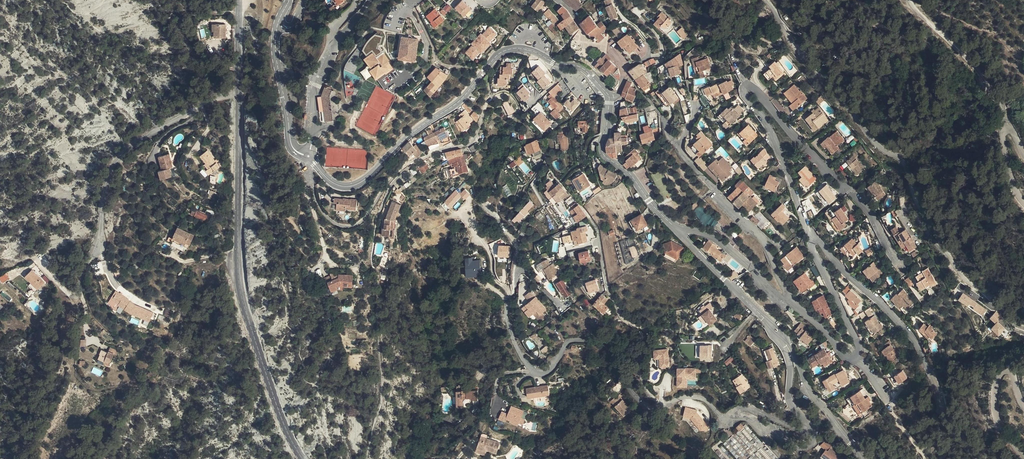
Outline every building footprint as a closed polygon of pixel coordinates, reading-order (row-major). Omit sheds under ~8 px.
[(544,8),(547,4),(541,0),(540,0),(533,8),(540,13),(541,11),(544,8)] [(584,8),(574,0),(565,0),(564,1),(568,4),(573,8),(578,12),(584,8)] [(463,1),(456,9),(465,17),(472,10),(463,1)] [(612,4),(606,7),(612,20),(618,17),(612,4)] [(567,12),(563,9),(559,12),(565,21),(570,17),(568,14),(567,12)] [(428,18),(433,24),(441,17),(436,11),(428,18)] [(547,14),(550,18),(554,25),(557,24),(555,20),(557,19),(551,11),(547,14)] [(662,17),(656,24),(664,33),(670,26),(671,27),(673,24),(666,18),(667,17),(664,13),(661,16),(662,17)] [(441,17),(433,24),(432,25),(436,30),(445,22),(441,17)] [(570,17),(565,21),(556,28),(557,30),(559,28),(561,31),(566,28),(567,29),(569,27),(573,33),(579,29),(570,17)] [(589,35),(598,27),(591,18),(588,20),(587,19),(585,20),(586,21),(582,25),(588,34),(589,35)] [(547,26),(554,36),(558,33),(551,23),(547,26)] [(599,44),(604,40),(600,34),(606,30),(602,24),(598,27),(589,35),(595,43),(597,41),(599,44)] [(226,25),(215,25),(214,31),(214,33),(213,33),(214,39),(226,39),(226,25)] [(617,28),(613,31),(617,37),(622,34),(617,28)] [(489,44),(494,39),(497,36),(490,30),(483,37),(482,36),(472,46),(473,47),(466,54),(473,61),(476,58),(480,53),(482,54),(483,54),(490,46),(491,45),(489,44)] [(683,30),(679,33),(684,41),(689,38),(683,30)] [(372,37),(368,41),(364,48),(367,53),(373,49),(378,56),(384,52),(381,47),(378,47),(379,42),(381,43),(383,36),(377,34),(372,37)] [(421,39),(402,36),(399,59),(417,62),(421,39)] [(623,48),(624,49),(626,48),(629,52),(631,55),(639,49),(635,44),(633,41),(628,36),(618,44),(622,48),(623,48)] [(492,48),(490,46),(483,54),(485,55),(492,48)] [(606,74),(609,71),(611,69),(613,66),(608,60),(609,59),(605,55),(601,58),(599,57),(596,60),(598,61),(594,65),(598,69),(600,68),(606,74)] [(700,74),(703,73),(713,69),(710,59),(706,60),(705,58),(700,59),(700,57),(693,60),(695,64),(697,64),(698,69),(700,74)] [(401,96),(386,78),(390,75),(387,70),(389,68),(388,66),(389,65),(384,58),(377,64),(373,58),(365,65),(371,72),(369,74),(377,83),(379,82),(388,95),(390,93),(392,96),(393,95),(395,97),(396,97),(397,99),(401,96)] [(785,73),(786,72),(787,72),(782,65),(783,64),(781,61),(779,62),(778,61),(773,64),(776,67),(774,69),(773,68),(769,71),(774,77),(775,76),(778,75),(781,79),(786,76),(785,73)] [(673,72),(672,73),(674,81),(684,80),(682,68),(680,63),(671,67),(673,72)] [(647,75),(646,75),(644,69),(646,68),(644,65),(641,65),(637,67),(631,72),(636,80),(638,82),(641,79),(646,76),(647,75)] [(502,77),(499,77),(499,81),(497,81),(497,88),(507,88),(507,82),(510,82),(510,77),(512,77),(513,72),(511,72),(511,67),(505,66),(505,70),(502,70),(502,77)] [(539,66),(531,73),(538,81),(537,82),(544,90),(551,83),(544,75),(545,74),(539,66)] [(619,71),(613,66),(611,69),(616,75),(620,75),(619,71)] [(609,71),(619,80),(620,75),(616,75),(611,69),(609,71)] [(426,94),(432,99),(436,93),(445,82),(440,79),(443,74),(437,70),(430,80),(434,83),(426,94)] [(651,85),(646,76),(641,79),(644,83),(641,86),(646,94),(649,92),(648,90),(649,89),(648,87),(651,85)] [(736,89),(734,86),(733,84),(736,83),(734,80),(730,83),(730,81),(723,85),(722,83),(713,87),(707,90),(710,97),(716,94),(719,99),(727,94),(728,94),(732,92),(736,89)] [(518,88),(519,90),(515,93),(524,102),(531,94),(522,84),(518,88)] [(632,85),(628,84),(625,90),(624,95),(623,96),(623,98),(626,99),(628,95),(631,97),(634,91),(630,89),(632,85)] [(796,86),(786,94),(795,105),(791,108),(795,113),(810,101),(803,93),(802,94),(796,86)] [(673,89),(672,90),(677,104),(682,101),(673,89)] [(677,104),(672,90),(665,95),(673,107),(674,106),(677,104)] [(638,93),(634,91),(631,97),(628,95),(626,99),(626,100),(634,103),(638,93)] [(661,91),(658,94),(666,105),(660,109),(664,113),(673,107),(665,95),(661,91)] [(715,103),(719,99),(716,94),(710,97),(709,98),(715,103)] [(338,100),(335,99),(329,97),(326,96),(324,106),(329,131),(343,128),(342,122),(339,108),(338,100)] [(472,98),(468,102),(473,107),(477,102),(472,98)] [(557,109),(560,106),(561,105),(558,100),(553,104),(557,109)] [(570,101),(566,105),(573,113),(580,107),(576,102),(573,104),(570,101)] [(682,101),(677,104),(674,106),(677,109),(684,104),(682,101)] [(622,104),(621,119),(623,119),(628,122),(640,120),(638,115),(630,117),(629,117),(626,103),(622,104)] [(506,106),(502,108),(509,119),(514,115),(511,110),(509,111),(506,106)] [(742,106),(738,110),(743,117),(748,113),(742,106)] [(731,108),(725,112),(731,120),(728,122),(726,124),(729,128),(743,117),(738,110),(735,107),(732,109),(731,108)] [(632,112),(630,113),(630,117),(638,115),(636,108),(632,109),(632,112)] [(822,110),(818,113),(819,115),(817,116),(816,115),(808,121),(818,134),(832,123),(822,110)] [(462,111),(459,114),(462,117),(460,119),(462,122),(457,126),(464,135),(472,128),(471,126),(474,124),(462,111)] [(565,111),(562,113),(568,121),(571,118),(565,111)] [(540,112),(532,120),(544,131),(552,123),(540,112)] [(474,115),(471,118),(477,125),(479,119),(474,115)] [(589,124),(580,124),(580,129),(584,129),(584,134),(589,134),(589,124)] [(752,127),(743,135),(748,142),(746,144),(750,149),(760,140),(756,136),(758,134),(752,127)] [(434,137),(440,149),(450,144),(444,132),(434,137)] [(655,140),(653,132),(646,134),(641,136),(644,145),(652,142),(652,141),(655,140)] [(696,146),(704,156),(714,147),(702,133),(698,136),(701,140),(695,145),(696,146)] [(562,137),(562,146),(563,152),(569,152),(568,137),(567,137),(567,134),(560,135),(560,137),(562,137)] [(620,134),(618,134),(615,135),(615,140),(610,140),(608,146),(607,148),(618,147),(623,146),(623,137),(623,134),(620,135),(620,134)] [(832,142),(832,141),(826,146),(837,158),(843,153),(841,150),(849,144),(842,135),(834,141),(832,142)] [(439,150),(440,149),(434,137),(423,143),(429,153),(438,149),(439,150)] [(541,153),(537,144),(528,148),(531,157),(534,156),(541,153)] [(701,158),(704,156),(696,146),(693,149),(701,158)] [(415,161),(416,162),(417,162),(412,156),(415,152),(414,151),(414,152),(409,147),(400,156),(409,166),(415,161)] [(618,147),(607,148),(609,154),(616,160),(620,159),(619,154),(618,147)] [(635,164),(636,166),(644,159),(640,156),(641,154),(637,149),(628,157),(631,160),(629,161),(630,162),(627,165),(630,169),(633,166),(635,164)] [(417,162),(422,158),(416,151),(415,152),(412,156),(417,162)] [(757,159),(754,162),(762,171),(773,162),(769,152),(758,161),(757,159)] [(208,172),(212,176),(220,170),(208,153),(200,159),(208,172)] [(461,154),(454,155),(454,158),(451,160),(451,162),(462,158),(461,155),(461,154)] [(454,158),(454,155),(445,158),(447,164),(451,162),(451,160),(454,158)] [(857,172),(862,179),(867,175),(860,164),(863,161),(859,155),(855,158),(856,160),(844,170),(847,174),(852,170),(855,174),(857,172)] [(172,170),(169,156),(157,160),(162,173),(158,174),(160,181),(171,178),(169,171),(172,170)] [(699,157),(694,161),(703,171),(708,167),(699,157)] [(463,160),(462,158),(451,162),(447,164),(448,169),(452,168),(452,170),(457,168),(458,171),(465,168),(464,164),(463,160)] [(719,161),(711,168),(720,179),(721,178),(725,184),(735,176),(732,173),(735,171),(726,160),(721,163),(719,161)] [(428,167),(421,173),(425,177),(432,172),(428,167)] [(457,168),(452,170),(453,172),(450,173),(448,174),(451,181),(467,175),(465,168),(458,171),(457,168)] [(707,168),(704,171),(711,178),(714,175),(707,168)] [(620,178),(608,169),(602,174),(603,178),(607,180),(604,184),(608,187),(612,186),(613,184),(614,185),(620,178)] [(809,172),(801,178),(805,183),(802,185),(808,194),(819,186),(809,172)] [(586,176),(576,181),(574,182),(580,193),(582,192),(582,193),(592,188),(586,176)] [(782,186),(778,184),(775,183),(776,181),(772,179),(767,190),(778,195),(782,186)] [(555,190),(556,189),(551,183),(546,188),(548,190),(549,189),(553,192),(555,190)] [(741,189),(730,199),(742,211),(744,209),(751,216),(760,207),(753,200),(757,196),(744,183),(739,188),(741,189)] [(883,198),(881,199),(884,203),(889,199),(891,202),(893,200),(887,191),(888,191),(883,183),(874,189),(879,196),(881,194),(883,198)] [(826,185),(818,192),(829,205),(837,197),(826,185)] [(561,196),(564,193),(561,190),(559,187),(558,187),(556,189),(555,190),(560,197),(561,196)] [(464,189),(460,194),(455,189),(444,203),(451,209),(461,197),(465,200),(470,194),(464,189)] [(555,201),(560,197),(555,190),(553,192),(549,189),(548,190),(547,191),(548,193),(546,195),(548,198),(549,197),(551,200),(552,201),(553,201),(554,202),(555,201)] [(215,200),(217,192),(209,190),(207,198),(215,200)] [(565,208),(564,207),(561,203),(564,201),(561,196),(560,197),(555,201),(557,204),(560,207),(562,210),(564,208),(565,208)] [(688,205),(691,209),(698,203),(695,199),(693,200),(688,205)] [(340,201),(333,200),(335,201),(334,204),(337,204),(337,210),(346,212),(347,209),(357,211),(358,202),(352,201),(351,202),(344,201),(344,203),(340,202),(340,201)] [(530,201),(511,220),(516,224),(534,205),(530,201)] [(703,201),(700,204),(706,209),(709,207),(703,201)] [(395,204),(388,222),(398,224),(405,208),(395,204)] [(578,225),(585,219),(576,207),(571,210),(572,212),(570,214),(574,220),(578,225)] [(786,213),(788,214),(789,214),(785,208),(773,218),(779,226),(781,225),(785,229),(790,225),(784,218),(783,218),(782,216),(786,213)] [(854,220),(846,209),(840,213),(841,215),(837,219),(839,223),(838,224),(844,232),(852,226),(850,223),(854,220)] [(197,217),(208,222),(210,217),(198,212),(197,217)] [(642,216),(630,223),(636,235),(649,227),(642,216)] [(721,216),(717,219),(727,229),(730,226),(721,216)] [(762,225),(756,219),(753,222),(759,228),(762,225)] [(388,222),(387,222),(386,232),(384,231),(383,238),(391,239),(391,241),(396,241),(397,233),(395,233),(396,228),(400,229),(400,224),(398,224),(388,222)] [(173,239),(189,247),(195,236),(178,228),(173,239)] [(577,245),(587,241),(585,235),(587,234),(586,229),(577,231),(578,232),(572,234),(574,246),(577,245)] [(900,235),(897,237),(896,237),(904,251),(905,251),(908,257),(918,251),(915,245),(916,244),(913,240),(912,241),(907,232),(902,236),(901,234),(900,235)] [(562,236),(563,244),(572,243),(570,235),(562,236)] [(188,249),(189,247),(173,239),(171,241),(188,249)] [(853,260),(862,253),(858,248),(862,245),(857,239),(845,248),(853,260)] [(706,247),(705,250),(704,251),(713,257),(716,252),(718,250),(709,243),(706,247)] [(668,256),(679,262),(685,251),(673,244),(672,247),(669,253),(667,256),(668,256)] [(858,248),(862,253),(866,249),(863,244),(862,245),(858,248)] [(498,258),(510,257),(509,245),(497,246),(498,258)] [(806,261),(798,250),(782,262),(785,266),(784,268),(787,274),(806,261)] [(716,252),(713,257),(718,261),(717,262),(721,265),(722,263),(724,261),(725,262),(726,259),(716,252)] [(580,264),(589,261),(588,254),(579,256),(580,264)] [(388,255),(385,255),(379,272),(385,275),(389,262),(386,261),(388,255)] [(667,259),(677,265),(679,262),(668,256),(667,259)] [(481,277),(480,260),(472,261),(472,258),(464,258),(466,278),(481,277)] [(724,261),(722,263),(727,266),(731,261),(728,258),(726,259),(725,262),(724,261)] [(874,278),(872,279),(876,284),(886,277),(882,272),(883,271),(878,263),(868,270),(874,278)] [(552,269),(550,265),(544,267),(547,272),(546,272),(550,279),(549,280),(552,284),(555,282),(555,280),(557,279),(560,277),(554,268),(552,269)] [(547,272),(544,267),(541,267),(538,269),(542,276),(543,275),(547,281),(549,280),(550,279),(546,272),(547,272)] [(871,280),(872,279),(874,278),(868,270),(866,272),(871,280)] [(923,291),(925,294),(928,292),(931,290),(933,292),(939,288),(929,272),(923,275),(924,276),(918,280),(921,286),(918,288),(921,292),(923,291)] [(0,277),(0,280),(2,283),(9,278),(5,273),(0,277)] [(347,285),(347,287),(353,286),(353,275),(338,275),(338,278),(335,280),(333,282),(329,284),(332,288),(334,292),(339,289),(338,287),(342,285),(347,285)] [(22,281),(28,288),(35,295),(40,290),(27,276),(22,281)] [(801,289),(799,291),(803,296),(809,291),(810,292),(815,289),(805,276),(797,283),(801,289)] [(326,292),(332,288),(329,284),(333,282),(331,278),(330,277),(325,282),(326,284),(321,287),(323,289),(324,288),(326,292)] [(584,283),(588,294),(599,290),(596,279),(584,283)] [(913,281),(907,285),(913,293),(918,289),(913,281)] [(563,284),(557,289),(563,297),(564,297),(566,301),(572,297),(563,284)] [(35,295),(28,288),(24,291),(31,298),(35,295)] [(883,289),(876,294),(881,299),(887,295),(883,289)] [(856,298),(851,293),(850,294),(848,292),(846,294),(847,296),(846,297),(850,302),(848,302),(849,305),(854,312),(853,313),(858,318),(863,314),(858,307),(861,304),(856,298)] [(963,294),(958,301),(967,307),(969,305),(974,308),(973,309),(983,316),(987,310),(963,294)] [(130,315),(146,322),(147,318),(152,320),(154,314),(136,307),(129,303),(129,302),(118,295),(115,300),(121,304),(119,306),(119,308),(130,315)] [(904,295),(895,301),(899,307),(901,307),(904,311),(906,313),(908,311),(909,313),(914,309),(904,295)] [(528,307),(535,302),(531,296),(525,301),(528,307)] [(818,313),(820,312),(823,311),(825,316),(827,320),(832,318),(828,306),(830,305),(826,296),(823,297),(824,299),(814,304),(818,313)] [(604,306),(607,302),(608,301),(606,300),(602,297),(598,302),(603,307),(604,306)] [(895,301),(892,303),(897,309),(901,313),(904,311),(901,307),(899,307),(895,301)] [(545,316),(535,302),(528,307),(521,312),(527,322),(531,319),(536,316),(539,321),(541,319),(545,316)] [(594,307),(605,316),(609,310),(604,306),(603,307),(598,302),(594,307)] [(892,303),(888,306),(893,312),(897,309),(892,303)] [(867,317),(874,314),(870,308),(864,311),(867,317)] [(166,310),(164,316),(171,318),(173,312),(166,310)] [(996,311),(990,318),(996,324),(991,330),(999,337),(1006,330),(998,323),(1003,317),(996,311)] [(713,331),(721,325),(712,314),(705,320),(713,331)] [(544,324),(541,319),(539,321),(536,316),(531,319),(538,328),(544,324)] [(873,335),(882,330),(880,326),(878,327),(873,319),(864,325),(867,328),(865,329),(871,339),(874,337),(873,335)] [(802,326),(799,330),(804,335),(806,333),(808,331),(802,326)] [(918,332),(921,335),(923,333),(928,337),(931,340),(933,338),(935,336),(936,335),(928,327),(926,329),(923,326),(921,328),(919,331),(918,332)] [(804,335),(799,330),(795,334),(802,340),(800,341),(808,349),(815,340),(806,333),(804,335)] [(747,346),(753,351),(757,345),(750,339),(748,341),(749,342),(747,346)] [(700,361),(712,361),(712,345),(699,346),(700,361)] [(889,361),(888,362),(889,365),(896,361),(892,355),(893,353),(890,349),(892,348),(890,346),(885,349),(886,351),(882,354),(886,359),(887,358),(889,361)] [(670,367),(668,349),(654,350),(655,360),(661,359),(661,368),(670,367)] [(112,365),(117,367),(120,356),(123,357),(124,353),(115,350),(113,356),(106,354),(103,364),(111,367),(112,365)] [(767,375),(777,371),(769,352),(759,356),(767,375)] [(829,364),(830,364),(825,354),(807,364),(812,372),(819,368),(820,370),(821,369),(829,364)] [(724,362),(726,365),(733,360),(731,356),(724,362)] [(729,369),(737,364),(735,361),(727,367),(729,369)] [(676,369),(676,388),(687,388),(687,380),(696,380),(696,373),(700,373),(700,368),(676,369)] [(907,382),(902,374),(894,379),(898,387),(907,382)] [(838,394),(849,387),(843,375),(822,386),(825,392),(827,391),(829,396),(837,392),(838,394)] [(751,393),(742,378),(735,383),(739,390),(737,390),(741,398),(751,393)] [(457,392),(456,392),(455,393),(454,393),(456,398),(457,398),(457,402),(464,410),(466,410),(467,401),(468,392),(467,392),(467,393),(465,393),(465,391),(462,390),(462,393),(461,393),(459,393),(458,393),(458,392),(457,392)] [(528,402),(548,400),(550,398),(549,390),(526,393),(528,402)] [(480,394),(468,392),(467,401),(477,402),(477,404),(482,404),(484,394),(480,394)] [(867,403),(872,412),(873,411),(864,394),(860,396),(865,404),(867,403)] [(628,407),(625,404),(618,395),(610,401),(623,417),(631,411),(628,407)] [(851,401),(861,418),(872,412),(867,403),(865,404),(860,396),(851,401)] [(858,420),(861,418),(851,401),(849,402),(858,420)] [(709,431),(709,423),(705,422),(696,413),(694,413),(695,411),(685,409),(683,417),(690,419),(697,425),(700,423),(703,426),(701,430),(709,431)] [(518,428),(522,430),(518,426),(522,423),(520,422),(522,416),(509,411),(506,419),(500,417),(497,425),(504,427),(504,425),(509,426),(510,425),(518,428)] [(839,418),(847,426),(854,423),(847,412),(839,418)] [(821,444),(826,449),(821,455),(826,458),(838,458),(841,455),(832,448),(833,444),(827,439),(821,444)] [(501,448),(487,442),(486,443),(481,441),(476,453),(483,456),(485,452),(488,453),(487,454),(488,454),(497,458),(501,448)]
